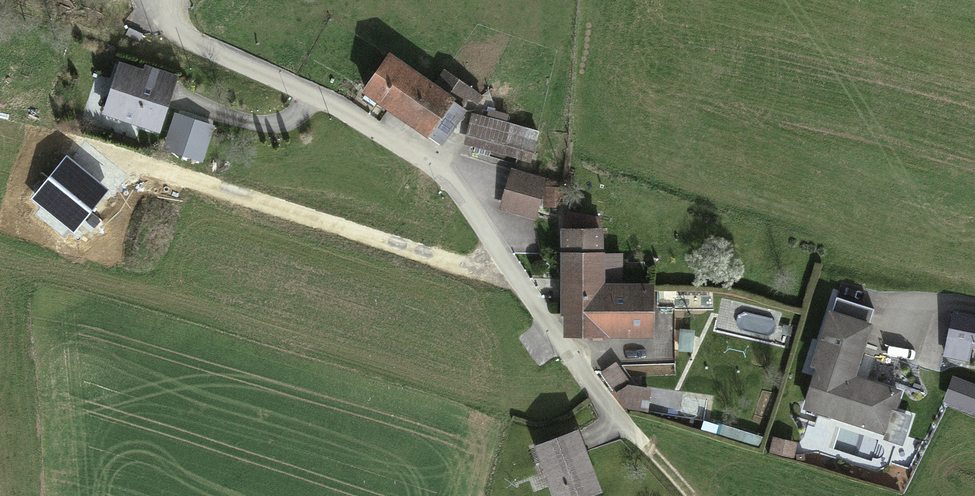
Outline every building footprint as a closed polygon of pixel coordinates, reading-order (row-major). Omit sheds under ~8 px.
[(390,54),(362,93),(428,140),(429,138),(442,148),(468,111),(462,107),(469,98),(478,105),(483,98),(444,70),(434,85),(390,54)] [(103,116),(160,135),(179,76),(145,64),(143,70),(120,63),(103,116)] [(215,125),(174,112),(162,151),(202,164),(215,125)] [(539,132),(472,113),(463,144),(530,163),(539,132)] [(67,155),(31,198),(74,233),(110,190),(67,155)] [(547,179),(510,168),(499,210),(536,220),(547,179)] [(543,187),(543,208),(555,208),(555,187),(543,187)] [(604,229),(560,229),(562,340),(656,339),(655,284),(605,285),(605,276),(623,275),(623,254),(604,254),(604,229)] [(816,370),(802,410),(886,439),(901,392),(857,377),(874,325),(829,309),(809,368),(816,370)] [(952,313),(943,357),(969,362),(972,349),(974,349),(974,318),(952,313)] [(633,386),(616,362),(600,373),(626,410),(649,413),(652,388),(633,386)] [(535,447),(554,495),(596,495),(603,493),(579,430),(535,447)]
